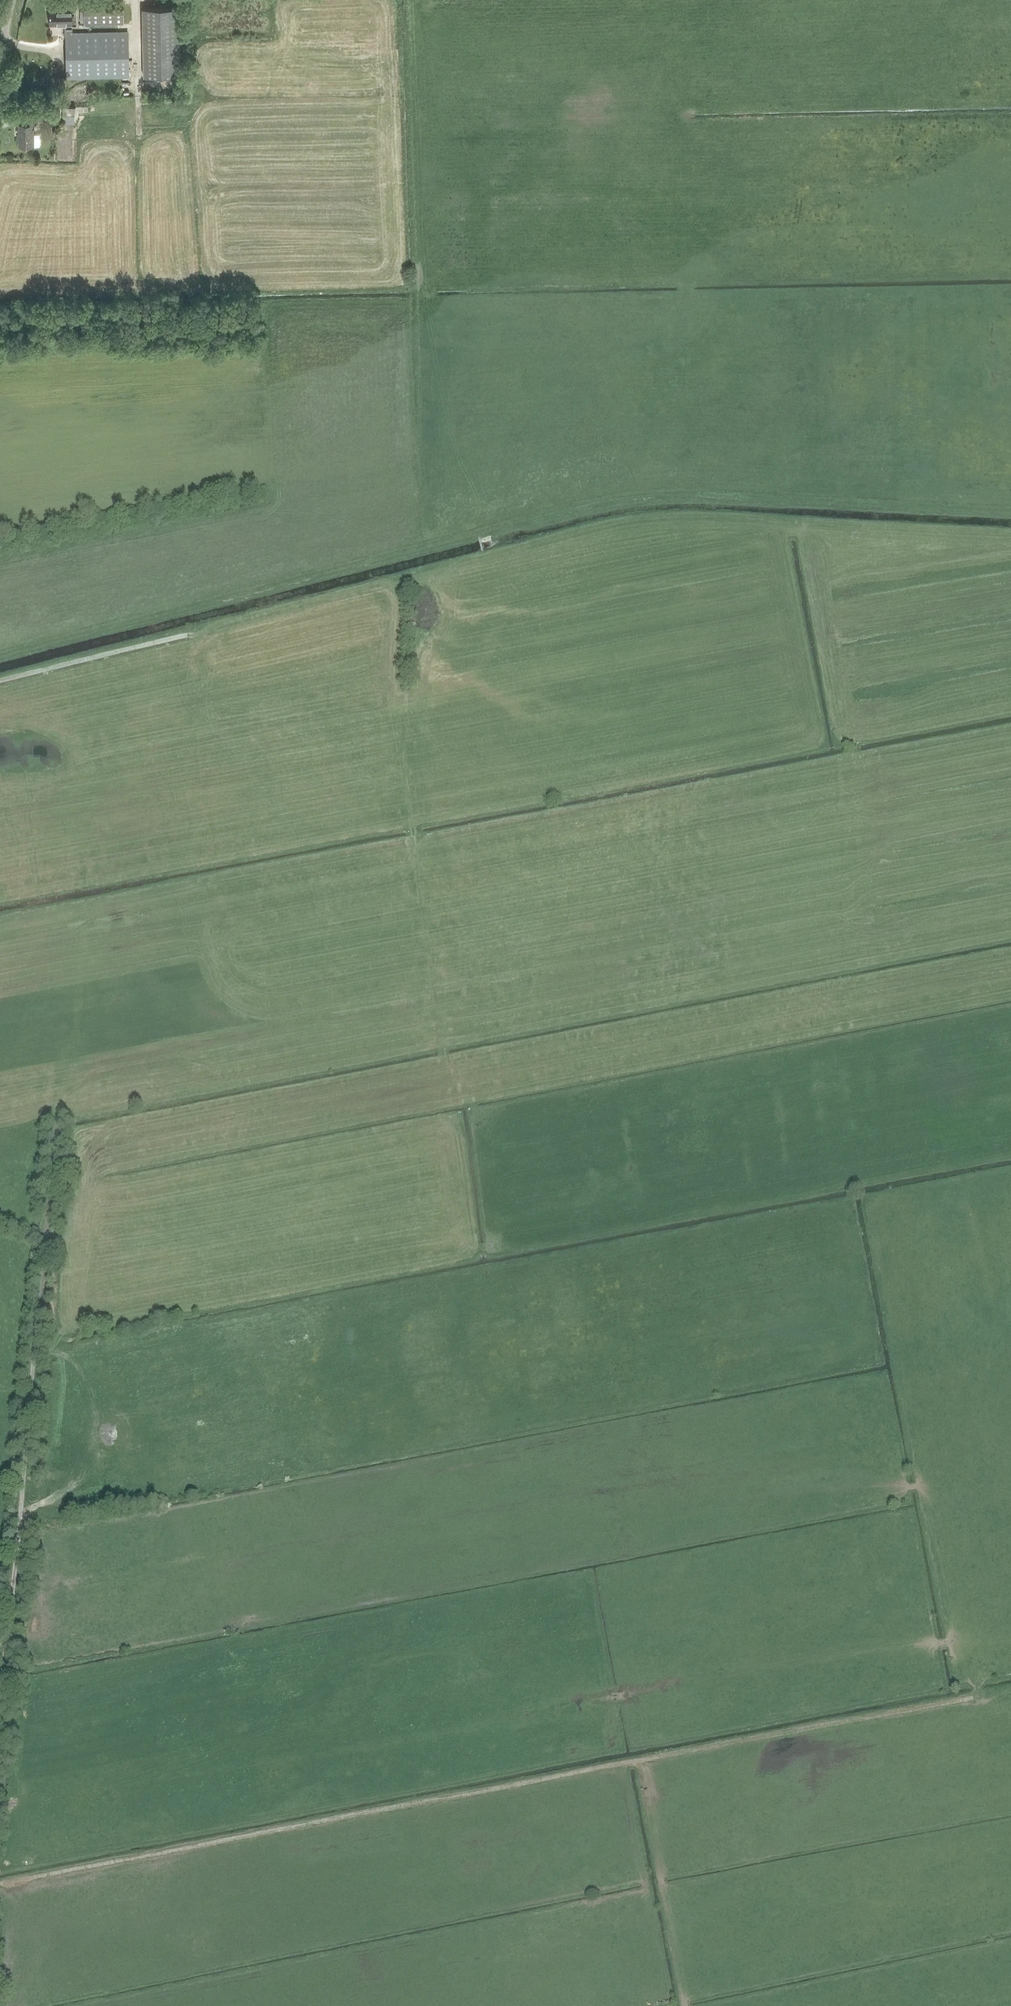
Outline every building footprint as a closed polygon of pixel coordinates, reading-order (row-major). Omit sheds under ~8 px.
[(66,36),(67,78),(129,77),(128,32),(72,33),(72,4),(49,5),(50,23),(65,23),(65,36),(66,36)] [(146,7),(146,76),(184,75),(184,7),(146,7)] [(124,23),(124,9),(124,8),(84,9),(84,24),(124,23)] [(45,118),(61,118),(61,108),(45,108),(45,118)] [(34,124),(37,124),(37,118),(27,118),(27,124),(19,124),(19,146),(34,146),(34,124)] [(422,631),(436,631),(435,601),(422,601),(422,631)]
